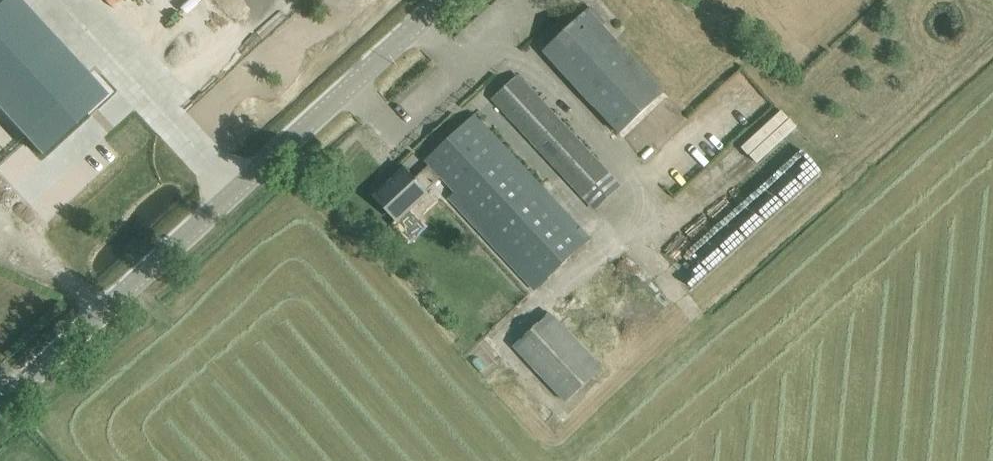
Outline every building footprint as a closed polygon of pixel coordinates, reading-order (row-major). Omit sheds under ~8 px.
[(0,6),(0,106),(43,156),(113,94),(31,0),(7,0),(0,6)] [(663,91),(602,25),(588,10),(544,51),(619,132),(663,91)] [(607,172),(531,90),(518,76),(493,98),(583,195),(607,172)] [(779,109),(741,143),(759,162),(796,129),(779,109)] [(590,238),(489,129),(476,115),(426,161),(430,164),(414,179),(405,170),(376,197),(397,220),(426,192),(425,191),(441,175),(541,283),(590,238)] [(602,367),(550,313),(513,348),(565,402),(602,367)] [(546,404),(540,409),(548,418),(554,413),(546,404)]
